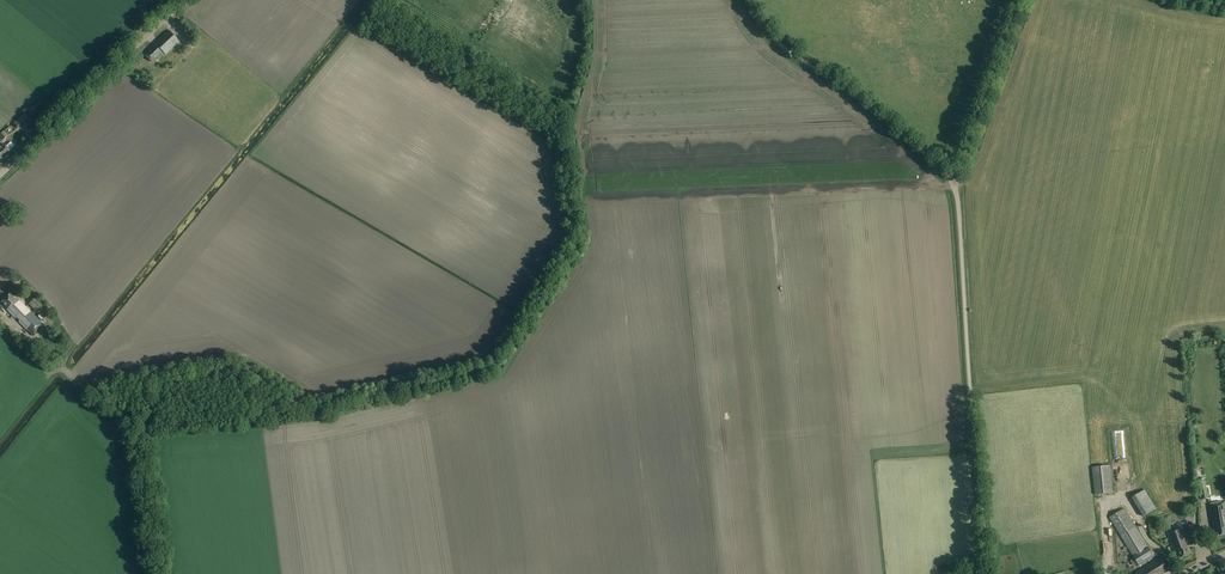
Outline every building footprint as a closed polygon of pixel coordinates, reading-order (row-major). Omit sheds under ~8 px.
[(165,55),(179,42),(168,31),(150,48),(152,49),(145,55),(151,62),(157,57),(158,58),(164,54),(165,55)] [(17,120),(22,125),(25,122),(23,120),(27,116),(25,114),(17,120)] [(0,161),(7,155),(8,156),(12,152),(4,144),(2,146),(1,145),(0,146),(0,161)] [(33,336),(44,325),(20,301),(19,302),(11,294),(2,302),(8,308),(7,310),(16,318),(17,317),(20,320),(19,321),(33,336)] [(42,341),(40,345),(45,349),(48,344),(42,341)] [(1091,468),(1094,495),(1113,493),(1110,466),(1091,468)] [(1196,471),(1188,471),(1188,482),(1196,482),(1196,471)] [(1198,480),(1201,499),(1208,498),(1205,478),(1198,479),(1198,480)] [(1211,493),(1217,492),(1215,481),(1209,482),(1211,493)] [(1132,497),(1144,517),(1156,509),(1145,490),(1132,497)] [(1211,517),(1213,516),(1213,521),(1212,521),(1214,530),(1212,531),(1213,536),(1224,534),(1224,508),(1224,502),(1209,505),(1211,517)] [(1109,518),(1139,566),(1152,558),(1149,553),(1151,552),(1124,509),(1109,518)] [(1189,554),(1185,542),(1187,541),(1182,528),(1167,534),(1174,552),(1175,551),(1176,553),(1178,552),(1180,558),(1189,554)] [(1171,570),(1162,556),(1135,573),(1136,573),(1164,573),(1171,570)]
